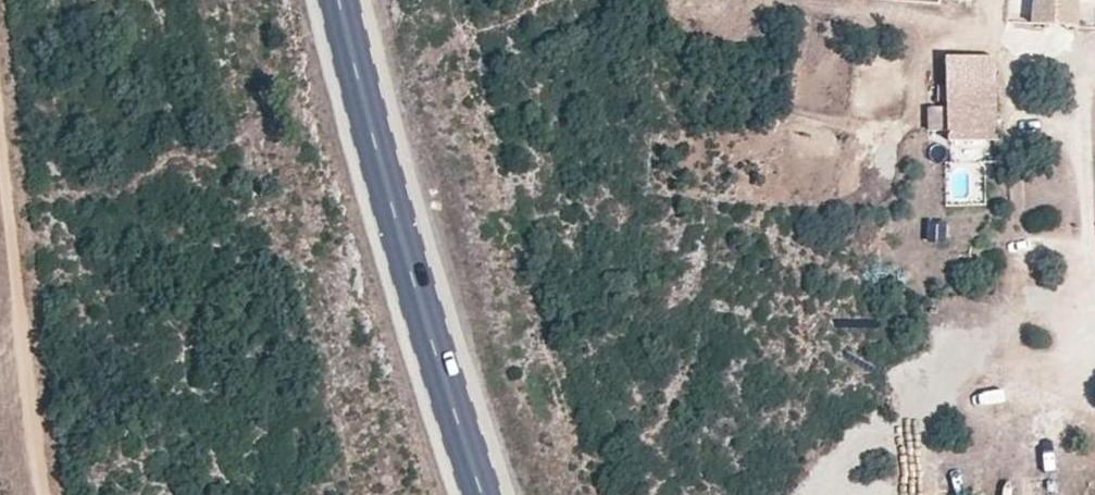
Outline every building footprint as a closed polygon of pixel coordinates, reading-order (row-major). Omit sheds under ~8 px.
[(1078,26),(1079,0),(1035,0),(1035,2),(1034,25),(1078,26)] [(945,84),(994,83),(993,54),(945,55),(945,84)] [(994,83),(945,84),(946,107),(947,130),(947,140),(995,138),(994,83)] [(947,130),(946,107),(927,108),(928,131),(947,130)]
